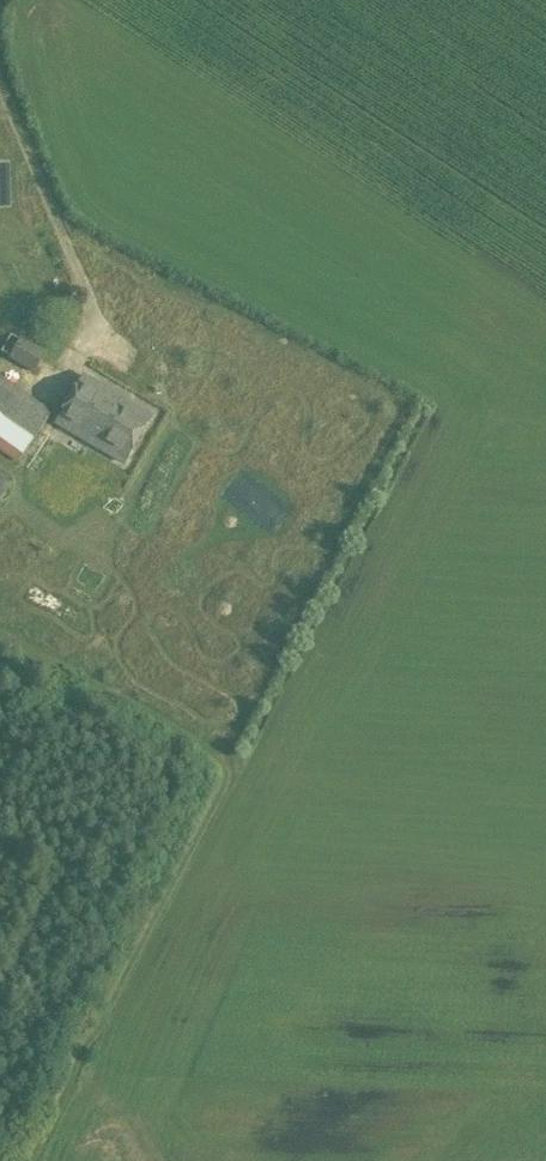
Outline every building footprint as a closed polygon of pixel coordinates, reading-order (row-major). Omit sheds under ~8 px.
[(21,338),(9,359),(34,373),(46,352),(21,338)] [(152,413),(86,374),(59,421),(124,460),(152,413)] [(52,412),(3,376),(0,381),(0,451),(16,462),(52,412)] [(0,475),(0,501),(11,482),(0,475)]
